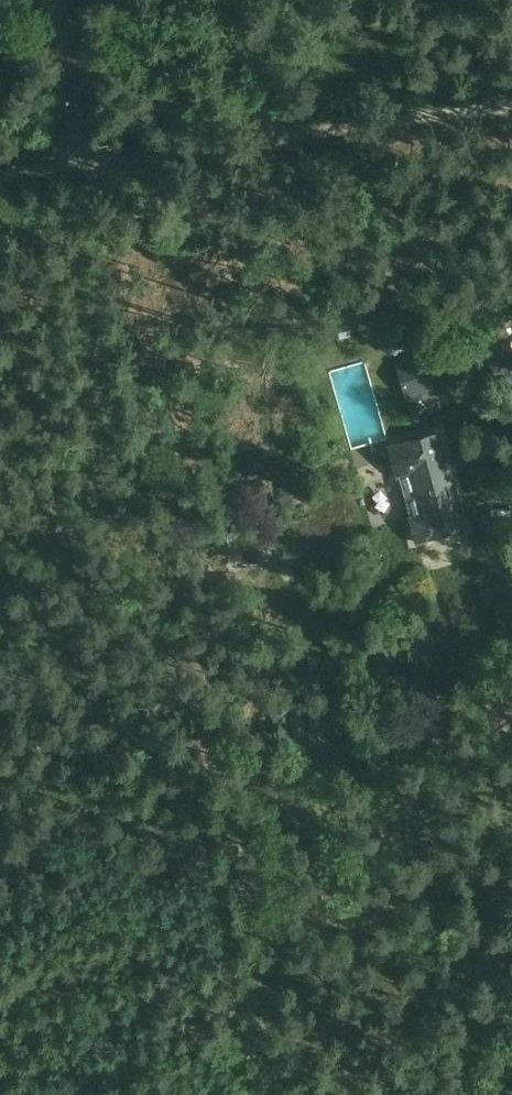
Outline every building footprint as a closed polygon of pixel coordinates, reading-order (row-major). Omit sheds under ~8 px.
[(511,365),(511,333),(510,325),(482,333),(493,370),(511,365)] [(437,350),(395,362),(405,396),(447,384),(437,350)] [(383,426),(347,431),(350,457),(386,452),(383,426)] [(443,430),(404,442),(421,513),(410,518),(416,540),(467,527),(443,430)]
